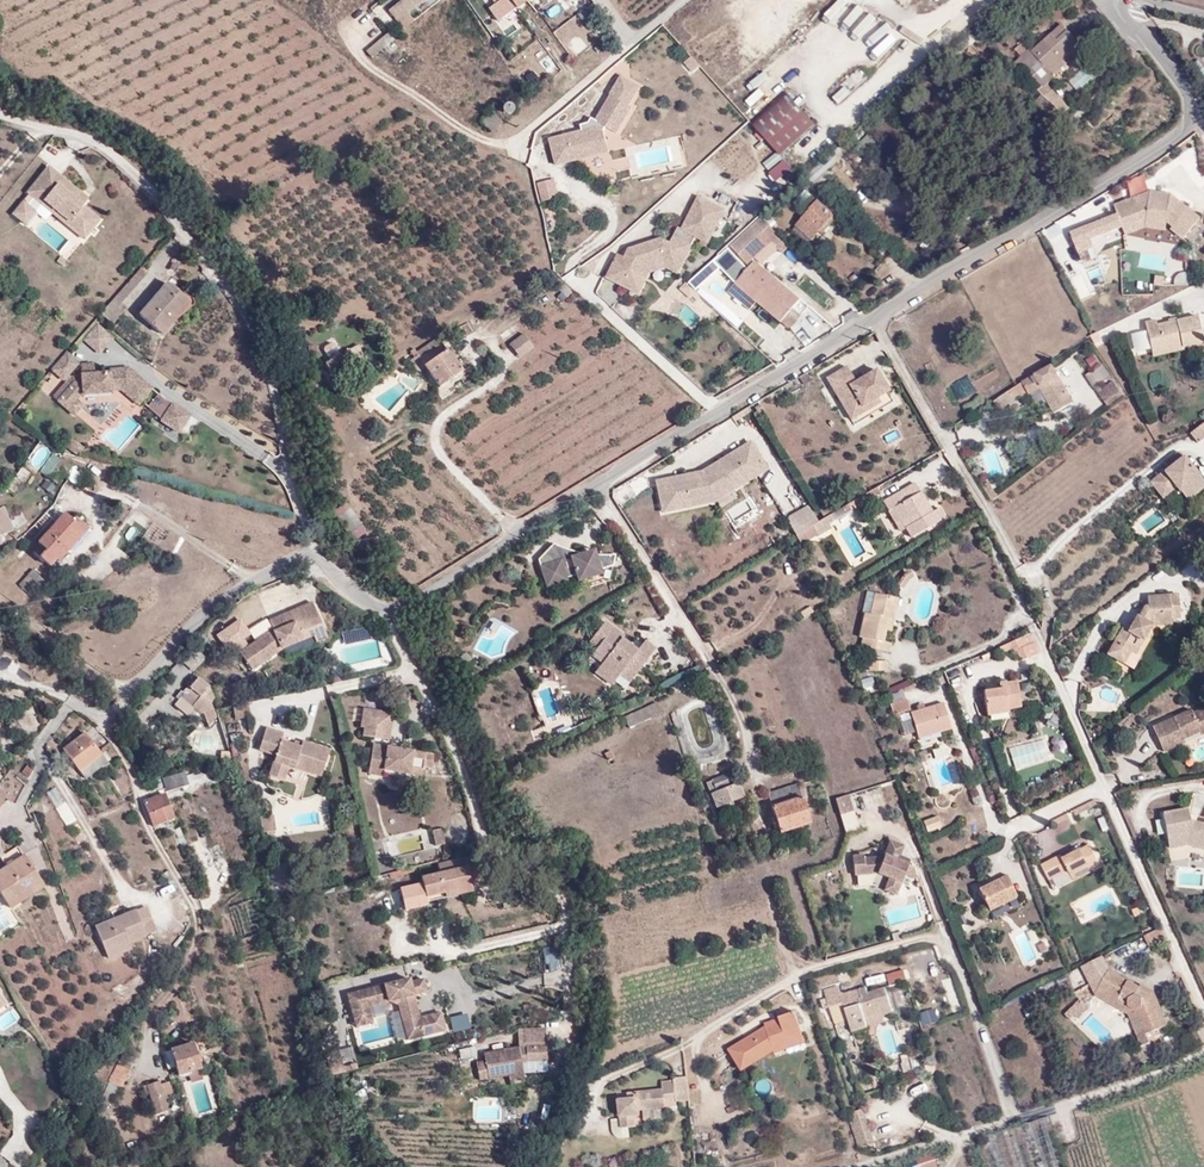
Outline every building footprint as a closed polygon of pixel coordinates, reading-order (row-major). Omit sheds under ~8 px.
[(388,11),(397,23),(426,0),(402,0),(388,11)] [(496,4),(489,9),(497,21),(527,0),(494,0),(496,4)] [(543,10),(549,24),(565,18),(558,3),(543,10)] [(1036,25),(1044,16),(1031,3),(1023,11),(1036,25)] [(855,25),(857,14),(830,11),(829,22),(855,25)] [(979,35),(988,26),(981,18),(972,27),(979,35)] [(1063,25),(1032,52),(1049,72),(1063,59),(1080,44),(1063,25)] [(372,58),(394,40),(388,33),(366,51),(372,58)] [(821,52),(822,44),(800,42),(799,50),(821,52)] [(1054,77),(1067,64),(1063,59),(1049,72),(1054,77)] [(1068,79),(1076,90),(1094,76),(1086,65),(1068,79)] [(600,125),(598,129),(589,124),(581,127),(583,132),(548,141),(555,167),(609,154),(603,132),(605,128),(617,135),(632,109),(628,107),(639,88),(621,78),(610,97),(611,97),(596,122),(600,125)] [(839,102),(851,91),(844,84),(833,95),(839,102)] [(1044,98),(1062,116),(1073,106),(1063,96),(1061,98),(1053,90),(1044,98)] [(786,92),(750,124),(781,157),(815,125),(786,92)] [(755,111),(771,98),(766,92),(750,105),(755,111)] [(537,113),(527,102),(517,111),(529,120),(537,113)] [(512,108),(510,106),(508,105),(505,105),(502,107),(502,111),(503,114),(505,115),(509,115),(511,113),(512,111),(512,108)] [(480,122),(491,134),(503,123),(492,111),(480,122)] [(526,123),(529,120),(517,111),(516,112),(526,123)] [(596,122),(592,120),(589,124),(598,129),(600,125),(596,122)] [(624,148),(610,153),(617,172),(630,168),(624,148)] [(73,195),(76,191),(49,169),(28,195),(30,196),(42,206),(44,203),(68,223),(66,226),(83,240),(99,221),(83,208),(85,205),(73,195)] [(535,182),(541,201),(559,196),(553,176),(535,182)] [(85,205),(88,201),(76,191),(73,195),(85,205)] [(1184,239),(1201,219),(1181,201),(1177,205),(1170,204),(1172,194),(1151,191),(1150,200),(1138,204),(1136,197),(1115,205),(1123,227),(1146,217),(1167,221),(1174,226),(1172,229),(1184,239)] [(1151,191),(1136,197),(1138,204),(1150,200),(1151,191)] [(620,251),(607,276),(617,280),(621,272),(637,280),(644,267),(645,263),(665,257),(683,265),(694,242),(693,242),(697,234),(710,241),(727,207),(699,194),(683,227),(680,225),(673,239),(665,235),(664,235),(630,246),(626,254),(620,251)] [(1181,201),(1172,194),(1170,204),(1177,205),(1181,201)] [(42,206),(30,196),(23,204),(29,210),(19,222),(25,227),(42,206)] [(820,233),(823,235),(844,210),(830,197),(827,200),(823,205),(819,202),(797,227),(813,241),(820,233)] [(42,206),(66,226),(68,223),(44,203),(42,206)] [(19,222),(29,210),(23,204),(13,216),(19,222)] [(739,257),(730,265),(739,275),(772,242),(782,253),(789,247),(762,217),(730,247),(739,257)] [(1146,227),(1166,229),(1167,221),(1146,217),(1123,227),(1126,234),(1146,227)] [(719,256),(689,283),(697,291),(726,264),(719,256)] [(680,271),(683,265),(665,257),(645,263),(644,267),(637,280),(621,272),(617,280),(641,291),(652,271),(667,266),(680,271)] [(781,323),(801,300),(756,261),(735,284),(781,323)] [(119,307),(149,272),(142,266),(112,301),(119,307)] [(1158,276),(1157,284),(1166,286),(1167,277),(1158,276)] [(183,307),(174,299),(179,293),(167,283),(140,314),(162,335),(172,324),(169,321),(183,307)] [(698,297),(699,296),(686,283),(679,290),(690,300),(692,298),(696,302),(699,299),(698,297)] [(172,324),(190,303),(179,293),(174,299),(183,307),(169,321),(172,324)] [(124,312),(119,307),(112,301),(101,314),(113,325),(124,312)] [(1146,323),(1150,342),(1160,340),(1162,347),(1182,343),(1183,347),(1203,343),(1203,341),(1198,315),(1157,325),(1156,320),(1146,323)] [(101,354),(115,336),(99,323),(85,340),(101,354)] [(1129,333),(1134,352),(1149,347),(1144,328),(1129,333)] [(520,357),(533,348),(524,334),(509,345),(520,357)] [(1153,357),(1183,350),(1183,347),(1182,343),(1162,347),(1160,340),(1150,342),(1153,357)] [(418,373),(426,367),(440,387),(464,370),(448,348),(445,350),(439,341),(416,355),(414,352),(410,354),(414,360),(411,363),(418,373)] [(358,362),(365,358),(359,346),(351,351),(350,350),(325,363),(333,377),(358,363),(358,362)] [(114,392),(114,389),(124,389),(141,402),(154,386),(130,367),(110,368),(110,371),(95,372),(82,373),(82,364),(68,351),(53,368),(67,380),(53,395),(59,400),(67,391),(77,399),(82,394),(114,392)] [(95,372),(94,363),(82,364),(82,373),(95,372)] [(1094,388),(1111,377),(1103,364),(1086,375),(1094,388)] [(1073,404),(1053,366),(1023,383),(1029,395),(1042,388),(1047,386),(1055,401),(1050,404),(1056,414),(1073,404)] [(877,397),(887,391),(875,371),(858,382),(849,367),(828,379),(851,419),(880,402),(877,397)] [(1097,393),(1107,406),(1122,395),(1112,382),(1097,393)] [(1029,395),(1023,383),(1010,392),(1015,401),(1016,399),(1015,398),(1020,395),(1023,399),(1029,395)] [(1042,388),(1050,404),(1055,401),(1047,386),(1042,388)] [(75,415),(84,405),(77,399),(67,391),(59,400),(75,415)] [(1000,411),(1015,401),(1010,392),(994,403),(1000,411)] [(180,432),(190,416),(173,406),(163,421),(180,432)] [(1197,443),(1203,437),(1203,423),(1190,434),(1197,443)] [(78,456),(83,448),(70,438),(64,445),(78,456)] [(711,497),(747,475),(750,480),(768,470),(751,443),(703,472),(657,481),(660,497),(666,495),(668,505),(711,497)] [(38,444),(28,461),(39,467),(49,450),(38,444)] [(49,453),(41,469),(50,474),(58,457),(49,453)] [(1183,455),(1149,481),(1162,497),(1177,486),(1187,497),(1203,484),(1203,481),(1183,455)] [(63,477),(72,463),(62,457),(53,470),(63,477)] [(67,478),(76,482),(82,471),(73,467),(67,478)] [(57,485),(63,477),(53,470),(47,478),(57,485)] [(663,512),(714,502),(750,480),(747,475),(711,497),(668,505),(666,495),(660,497),(663,512)] [(989,482),(982,486),(988,495),(994,492),(989,482)] [(912,537),(944,517),(939,508),(930,513),(914,485),(884,502),(902,531),(907,528),(912,537)] [(993,501),(997,497),(994,492),(988,495),(992,502),(993,501)] [(847,513),(847,506),(819,522),(812,526),(817,536),(831,528),(829,523),(847,513)] [(5,507),(0,509),(0,535),(14,530),(5,507)] [(819,522),(809,507),(795,515),(805,531),(812,526),(819,522)] [(40,545),(34,552),(50,567),(55,560),(58,562),(88,529),(75,517),(72,520),(65,513),(38,543),(40,545)] [(120,537),(130,546),(150,522),(140,514),(120,537)] [(787,519),(797,535),(805,531),(795,515),(787,519)] [(153,521),(142,534),(155,545),(166,533),(153,521)] [(556,545),(553,544),(538,559),(546,586),(568,581),(566,576),(574,573),(577,580),(601,572),(600,569),(613,565),(615,554),(612,554),(605,555),(595,555),(586,554),(579,553),(571,551),(563,548),(556,545)] [(47,582),(34,569),(29,574),(33,578),(42,587),(47,582)] [(915,577),(911,571),(905,574),(909,580),(915,577)] [(28,583),(33,578),(29,574),(24,580),(28,583)] [(897,586),(903,589),(909,580),(905,574),(897,586)] [(28,583),(24,580),(20,584),(26,590),(30,585),(28,583)] [(885,631),(888,620),(893,621),(898,598),(867,591),(862,613),(865,614),(859,638),(863,639),(862,647),(889,653),(891,643),(883,641),(885,631)] [(1149,606),(1143,606),(1127,632),(1119,629),(1105,652),(1125,665),(1126,662),(1135,667),(1142,657),(1136,653),(1153,623),(1181,621),(1180,595),(1149,596),(1149,606)] [(318,642),(328,637),(313,602),(270,620),(274,629),(241,652),(254,669),(282,649),(315,635),(315,636),(318,642)] [(214,633),(228,653),(252,636),(239,616),(214,633)] [(621,638),(624,635),(605,622),(589,641),(598,647),(591,655),(602,664),(595,672),(618,692),(620,690),(654,648),(644,641),(638,650),(621,638)] [(1039,655),(1031,634),(1022,637),(1027,647),(1017,652),(1022,661),(1039,655)] [(1017,652),(1027,647),(1022,637),(1007,644),(1012,654),(1017,652)] [(195,648),(182,663),(194,673),(206,659),(195,648)] [(456,660),(461,668),(472,659),(466,652),(456,660)] [(871,669),(871,671),(887,671),(887,661),(871,661),(871,662),(869,662),(869,669),(871,669)] [(194,706),(203,714),(214,698),(210,686),(199,677),(191,687),(202,697),(194,706)] [(861,680),(863,690),(875,687),(873,677),(861,680)] [(1008,682),(1009,688),(1001,688),(984,691),(987,716),(1008,712),(1008,709),(1022,707),(1018,681),(1008,682)] [(890,704),(894,716),(911,710),(907,699),(890,704)] [(252,716),(249,701),(233,705),(236,720),(252,716)] [(656,701),(625,716),(630,728),(661,713),(656,701)] [(918,710),(911,713),(913,720),(916,733),(918,740),(952,729),(944,703),(925,708),(918,710)] [(364,736),(390,740),(395,713),(364,708),(361,727),(365,728),(364,736)] [(1170,725),(1168,720),(1152,726),(1164,752),(1185,743),(1181,735),(1198,727),(1202,736),(1203,735),(1203,708),(1192,713),(1190,710),(1174,717),(1176,723),(1170,725)] [(904,736),(916,733),(913,720),(901,723),(904,736)] [(1185,743),(1202,736),(1198,727),(1181,735),(1185,743)] [(63,750),(80,771),(101,755),(84,733),(63,750)] [(322,776),(329,751),(303,743),(301,751),(284,746),(286,740),(267,735),(262,754),(279,758),(273,779),(286,782),(290,767),(322,776)] [(1008,749),(1015,771),(1052,759),(1045,737),(1008,749)] [(423,769),(413,767),(414,758),(416,750),(374,744),(374,745),(369,774),(384,776),(385,770),(422,776),(423,769)] [(432,770),(435,754),(416,750),(414,758),(425,760),(423,769),(432,770)] [(606,755),(609,762),(614,760),(611,753),(606,755)] [(86,779),(107,763),(101,755),(80,771),(86,779)] [(711,780),(722,805),(726,804),(750,794),(739,769),(711,780)] [(166,793),(196,783),(193,773),(186,776),(185,772),(162,779),(166,793)] [(798,784),(768,793),(779,833),(809,823),(798,784)] [(158,799),(162,809),(170,806),(165,795),(158,799)] [(154,827),(175,819),(170,806),(162,809),(158,799),(157,796),(143,802),(154,827)] [(840,814),(851,811),(847,796),(835,800),(840,814)] [(1189,820),(1189,809),(1165,814),(1171,847),(1188,844),(1203,851),(1203,826),(1189,820)] [(1051,817),(1053,831),(1070,829),(1068,815),(1051,817)] [(265,832),(277,831),(276,816),(263,817),(265,832)] [(924,821),(927,831),(942,826),(938,816),(924,821)] [(435,846),(443,845),(441,829),(432,831),(435,846)] [(855,875),(877,873),(889,878),(901,883),(903,875),(908,865),(897,860),(899,856),(902,846),(890,841),(883,858),(879,857),(864,859),(864,855),(853,856),(855,875)] [(11,908),(20,902),(15,894),(27,886),(32,894),(44,886),(24,855),(23,855),(18,846),(1,858),(6,867),(0,871),(0,892),(11,908)] [(1091,868),(1100,863),(1093,850),(1089,852),(1086,846),(1062,858),(1061,855),(1042,865),(1050,880),(1068,870),(1071,875),(1079,871),(1090,865),(1091,868)] [(470,880),(481,877),(476,856),(438,865),(440,873),(421,878),(426,897),(458,890),(456,883),(470,880)] [(908,865),(909,860),(899,856),(897,860),(908,865)] [(908,865),(903,875),(916,880),(915,878),(917,878),(912,866),(908,865)] [(1082,876),(1093,871),(1091,868),(1090,865),(1079,871),(1082,876)] [(415,881),(411,868),(390,874),(393,887),(415,881)] [(977,889),(989,911),(1018,896),(1006,874),(977,889)] [(885,890),(896,894),(901,883),(889,878),(885,890)] [(494,889),(502,888),(501,879),(484,882),(486,894),(494,892),(494,889)] [(437,901),(473,892),(470,880),(456,883),(458,890),(426,897),(427,903),(437,901)] [(20,902),(32,894),(27,886),(15,894),(20,902)] [(394,906),(410,903),(406,886),(391,890),(394,906)] [(380,909),(379,905),(389,903),(386,891),(369,894),(373,910),(380,909)] [(515,899),(513,913),(535,908),(528,896),(515,899)] [(130,945),(147,938),(136,911),(96,927),(109,959),(132,950),(130,945)] [(1164,938),(1160,930),(1145,937),(1149,945),(1164,938)] [(1080,967),(1066,974),(1074,989),(1088,982),(1080,967)] [(904,969),(886,973),(888,984),(906,979),(904,969)] [(1155,992),(1150,994),(1142,988),(1109,970),(1100,988),(1118,999),(1121,994),(1130,999),(1130,1005),(1136,1009),(1141,1022),(1146,1034),(1147,1034),(1167,1026),(1168,1025),(1155,992)] [(157,988),(164,992),(170,981),(162,978),(157,988)] [(413,983),(412,979),(354,994),(358,1010),(368,1007),(391,1002),(402,1008),(406,1026),(416,1024),(417,1030),(424,1029),(427,1039),(449,1034),(444,1016),(423,1022),(417,998),(426,996),(422,981),(413,983)] [(1155,992),(1144,985),(1142,988),(1150,994),(1155,992)] [(843,1004),(852,1032),(868,1028),(866,1020),(883,1015),(893,1012),(886,987),(869,992),(867,987),(844,993),(840,992),(838,986),(825,990),(830,1008),(843,1004)] [(1129,1014),(1133,1025),(1141,1022),(1136,1009),(1130,1005),(1130,999),(1121,994),(1118,999),(1100,988),(1096,995),(1129,1014)] [(368,1007),(358,1010),(354,994),(348,995),(356,1027),(372,1023),(368,1007)] [(1090,1007),(1085,1003),(1081,1007),(1085,1012),(1090,1007)] [(1079,1018),(1085,1012),(1081,1007),(1075,1014),(1079,1018)] [(921,1025),(937,1022),(935,1008),(918,1011),(921,1025)] [(1037,1016),(1033,1008),(1025,1011),(1029,1020),(1037,1016)] [(776,1053),(806,1044),(796,1014),(781,1019),(781,1020),(767,1025),(767,1027),(732,1050),(744,1070),(775,1051),(776,1053)] [(868,1028),(885,1022),(883,1015),(866,1020),(868,1028)] [(1146,1034),(1141,1022),(1133,1025),(1142,1046),(1150,1042),(1147,1034),(1146,1034)] [(1150,1042),(1171,1034),(1167,1026),(1147,1034),(1150,1042)] [(855,1041),(870,1036),(868,1028),(852,1032),(855,1041)] [(179,1077),(201,1069),(193,1044),(165,1052),(170,1069),(176,1068),(179,1077)] [(476,1046),(458,1048),(460,1058),(477,1055),(476,1046)] [(523,1072),(521,1061),(519,1046),(484,1053),(485,1060),(476,1061),(479,1079),(509,1074),(523,1072)] [(547,1061),(547,1046),(526,1046),(525,1061),(547,1061)] [(139,1053),(126,1047),(118,1062),(131,1068),(132,1069),(139,1053)] [(351,1048),(342,1048),(341,1062),(351,1063),(351,1048)] [(113,1075),(125,1081),(131,1068),(118,1062),(113,1075)] [(121,1086),(122,1086),(125,1081),(113,1075),(110,1081),(121,1086)] [(677,1108),(676,1102),(689,1100),(687,1078),(673,1079),(673,1081),(662,1082),(663,1090),(638,1092),(639,1099),(618,1101),(620,1119),(628,1118),(629,1128),(642,1126),(641,1120),(665,1117),(664,1109),(677,1108)] [(100,1102),(110,1107),(121,1086),(110,1081),(100,1102)] [(168,1112),(165,1100),(160,1085),(159,1082),(143,1086),(146,1095),(150,1094),(157,1115),(168,1112)] [(173,1097),(168,1082),(160,1085),(165,1100),(173,1097)] [(857,1146),(870,1143),(863,1109),(850,1111),(857,1146)] [(629,1128),(628,1118),(620,1119),(611,1119),(612,1133),(617,1139),(630,1139),(629,1128)] [(937,1152),(904,1162),(906,1166),(942,1166),(937,1152)]
